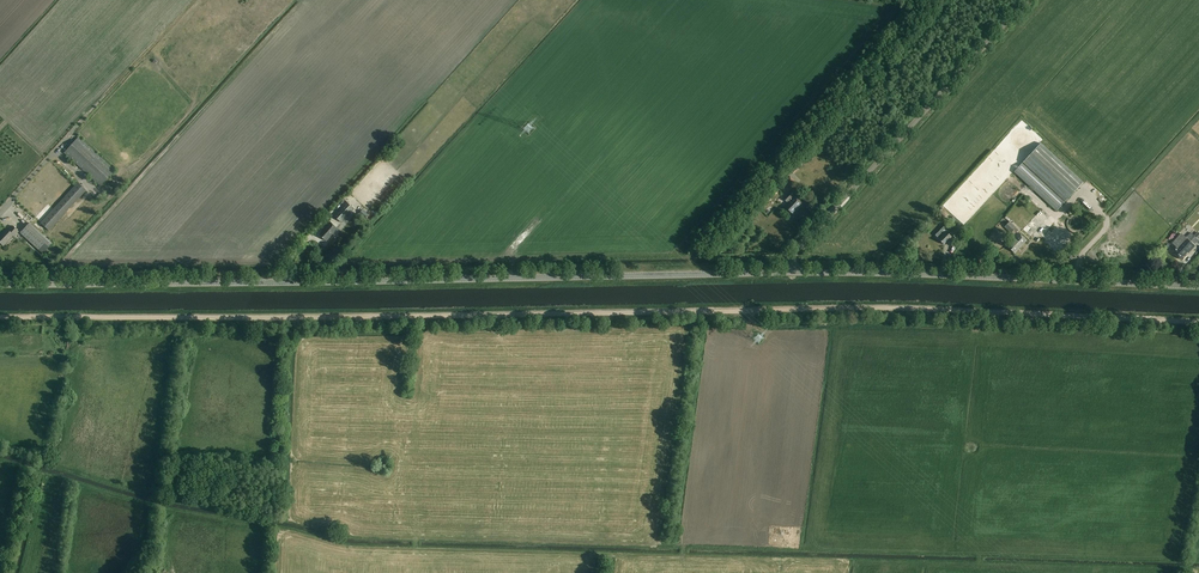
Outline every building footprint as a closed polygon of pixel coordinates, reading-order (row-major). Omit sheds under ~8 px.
[(101,186),(115,171),(79,137),(64,152),(101,186)] [(998,145),(1004,151),(1008,148),(1005,146),(1006,144),(1003,141),(998,145)] [(1057,212),(1083,183),(1041,143),(1014,172),(1057,212)] [(797,184),(789,176),(779,186),(787,194),(797,184)] [(50,231),(87,190),(78,182),(41,223),(50,231)] [(795,196),(794,196),(795,195),(791,191),(783,199),(787,203),(788,202),(789,203),(785,208),(792,214),(803,203),(795,196)] [(342,221),(355,207),(346,199),(334,213),(342,221)] [(14,214),(21,222),(27,217),(19,209),(14,214)] [(325,239),(338,226),(330,219),(320,230),(321,231),(319,234),(325,239)] [(43,255),(53,243),(30,222),(20,233),(43,255)] [(1011,233),(1017,228),(1010,222),(1005,227),(1011,233)] [(959,225),(951,233),(956,238),(964,230),(959,225)] [(12,226),(8,231),(6,228),(0,234),(0,244),(3,246),(13,236),(14,237),(18,232),(12,226)] [(1024,233),(1032,241),(1035,237),(1027,229),(1024,233)] [(944,244),(952,237),(946,231),(939,239),(944,244)] [(1198,232),(1195,235),(1191,233),(1187,238),(1178,247),(1177,246),(1172,251),(1175,253),(1175,254),(1182,260),(1189,252),(1190,253),(1196,246),(1198,243),(1198,239),(1198,232)] [(1015,253),(1027,240),(1019,233),(1014,238),(1015,239),(1008,247),(1015,253)]
